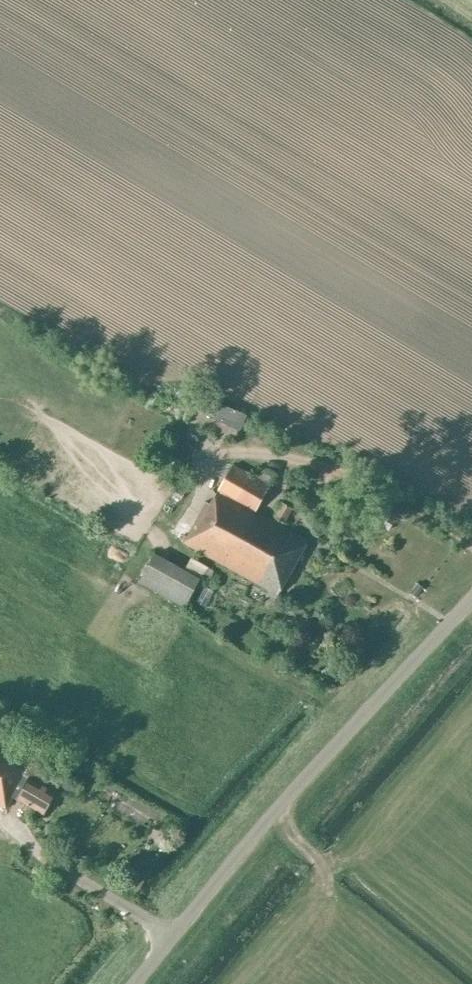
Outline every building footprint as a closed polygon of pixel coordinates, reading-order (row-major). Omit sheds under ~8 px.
[(245,415),(244,414),(202,396),(196,409),(240,428),(245,415)] [(178,434),(174,444),(190,449),(193,439),(178,434)] [(257,513),(271,487),(233,466),(214,501),(213,500),(205,514),(202,512),(188,537),(184,535),(181,540),(185,542),(184,544),(278,595),(308,542),(284,528),(286,523),(287,524),(295,509),(284,504),(277,518),(281,520),(278,525),(257,513)] [(386,521),(383,527),(388,530),(391,525),(386,521)] [(140,581),(186,606),(201,578),(155,553),(140,581)] [(6,809),(13,797),(44,814),(63,779),(0,744),(0,805),(6,809)]
